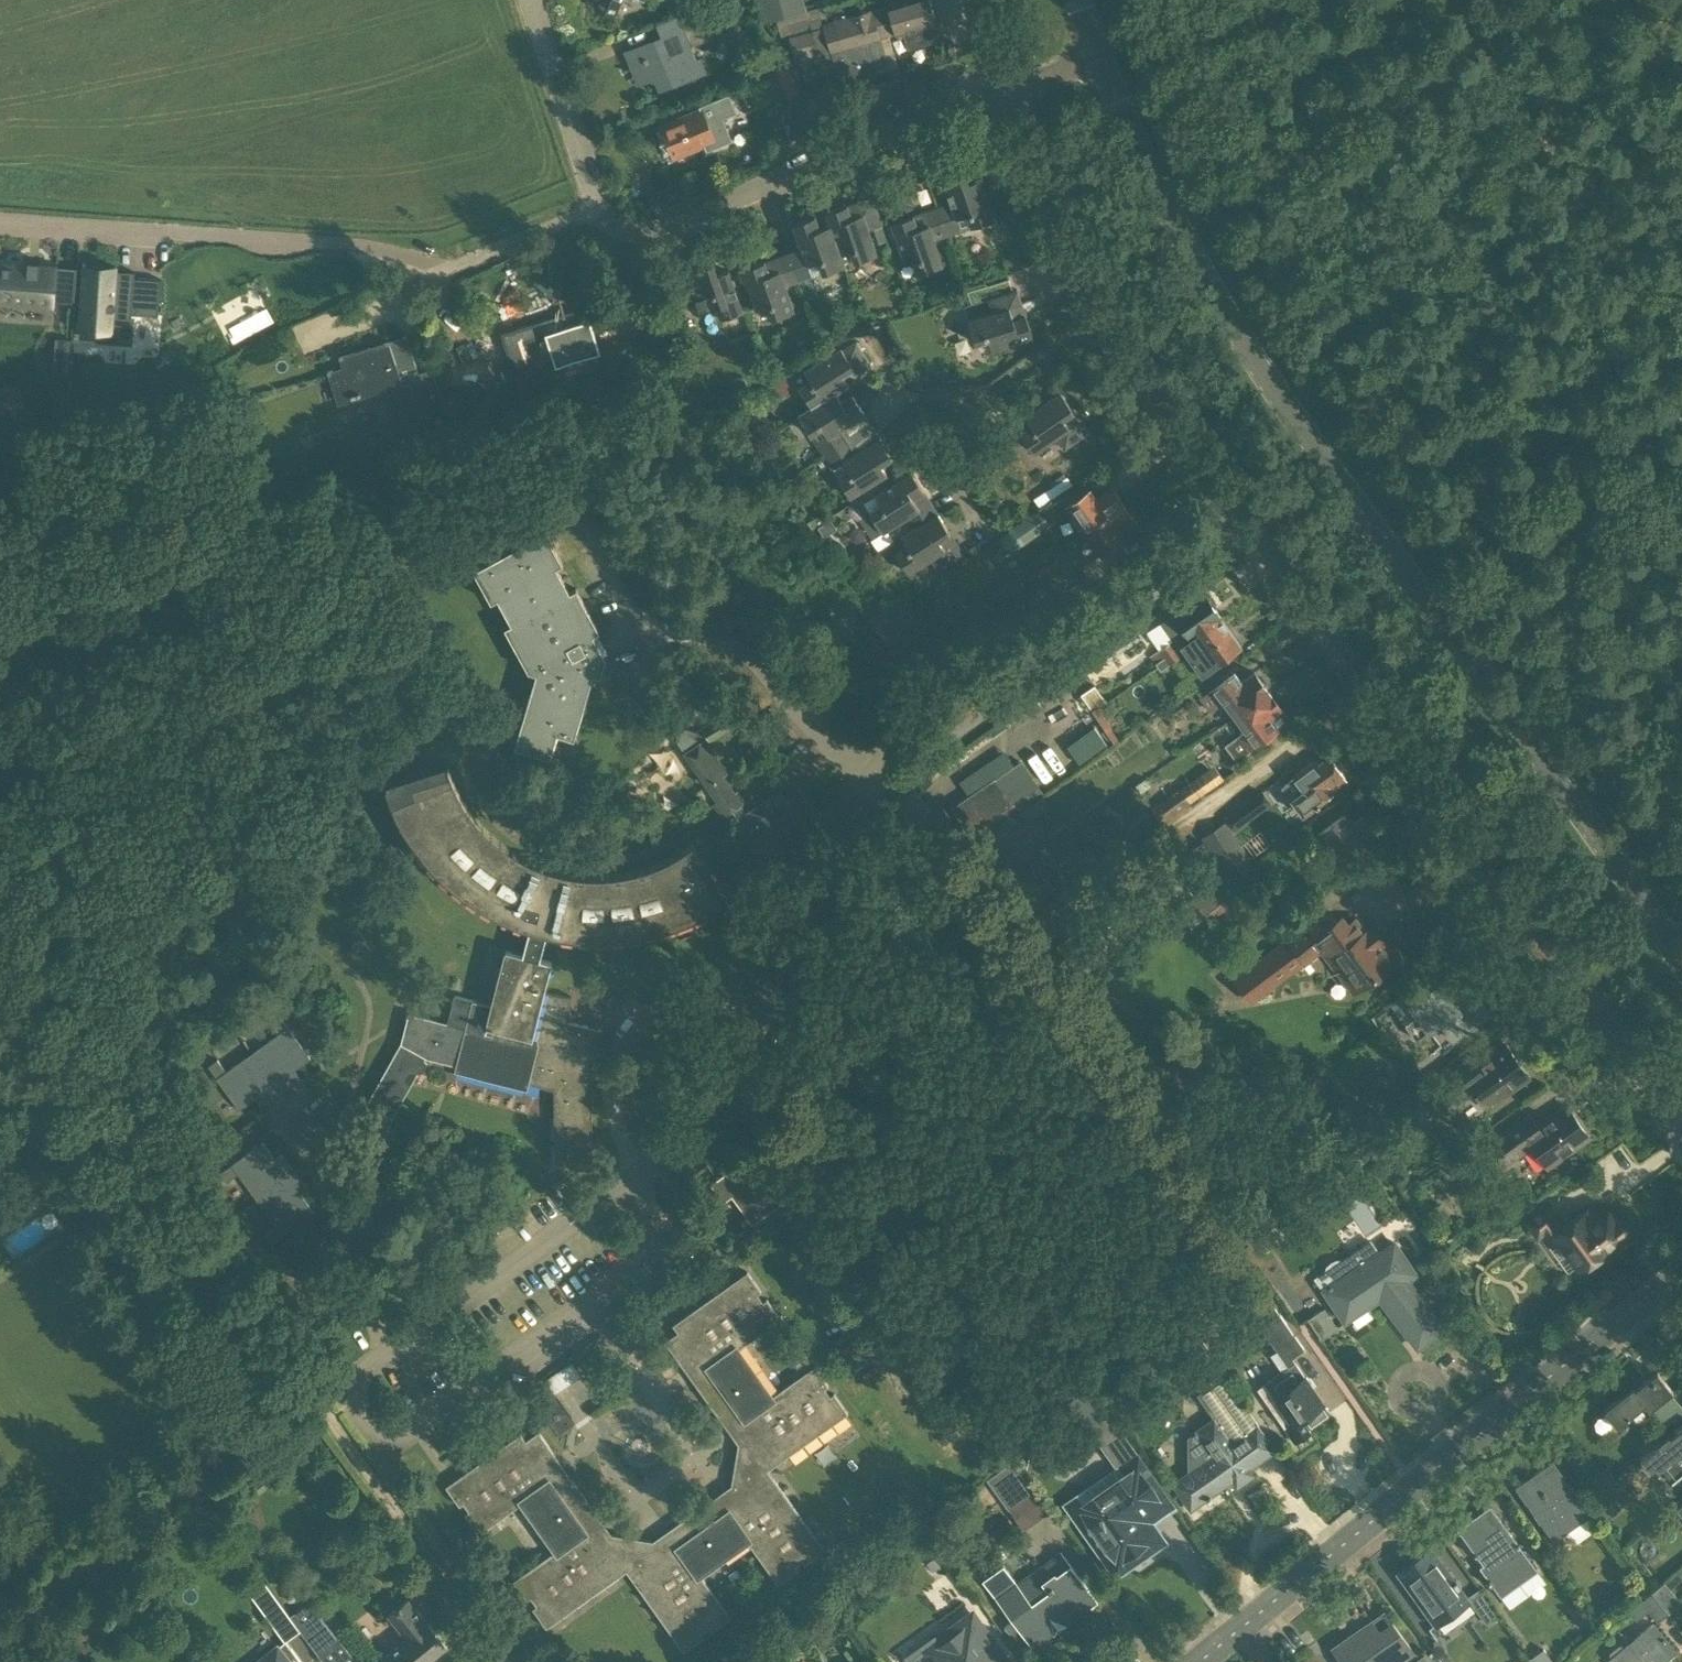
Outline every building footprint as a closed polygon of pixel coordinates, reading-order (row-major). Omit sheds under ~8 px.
[(621,3),(622,0),(623,0),(598,0),(599,2),(596,9),(615,17),(621,3)] [(806,9),(803,0),(758,0),(763,21),(776,17),(806,9)] [(852,81),(890,70),(880,37),(903,30),(908,49),(941,39),(929,0),(901,0),(886,4),(887,6),(873,10),(873,8),(848,16),(849,17),(824,24),(842,84),(852,81)] [(824,5),(806,11),(810,22),(828,17),(824,5)] [(659,25),(663,37),(626,51),(633,68),(639,66),(645,82),(670,72),(675,85),(707,73),(702,59),(696,62),(684,30),(710,20),(705,6),(659,25)] [(812,28),(810,22),(806,11),(806,9),(776,17),(781,36),(812,28)] [(804,70),(806,78),(806,80),(824,75),(812,30),(790,36),(796,59),(800,58),(802,70),(804,70)] [(786,64),(766,72),(778,101),(798,93),(786,64)] [(899,77),(858,89),(864,108),(904,97),(899,77)] [(701,111),(662,127),(672,152),(688,145),(690,149),(704,143),(707,151),(732,140),(723,118),(737,112),(729,94),(699,106),(701,111)] [(938,207),(948,236),(971,228),(971,227),(994,220),(980,179),(968,182),(964,169),(942,177),(951,202),(938,207)] [(935,241),(948,236),(938,207),(937,207),(927,179),(904,187),(913,215),(891,223),(906,264),(917,260),(921,273),(943,265),(935,241)] [(840,253),(841,253),(851,249),(855,261),(877,254),(868,229),(882,225),(872,195),(825,211),(830,224),(840,253)] [(845,265),(841,253),(840,253),(830,224),(820,228),(816,215),(793,223),(802,248),(789,252),(799,281),(823,273),(822,273),(845,265)] [(786,286),(799,281),(789,252),(743,268),(757,309),(768,305),(772,318),(794,311),(786,286)] [(55,312),(59,264),(61,264),(61,260),(40,259),(40,266),(29,266),(30,258),(0,256),(0,308),(55,312)] [(127,313),(130,276),(114,275),(115,259),(112,258),(111,261),(90,259),(89,268),(80,268),(81,256),(77,256),(72,321),(75,322),(75,320),(90,321),(89,337),(90,337),(91,326),(126,329),(127,322),(129,322),(129,313),(127,313)] [(691,269),(700,293),(688,297),(693,314),(716,306),(721,319),(743,311),(729,270),(718,274),(713,261),(691,269)] [(1033,336),(1018,289),(988,299),(993,313),(968,321),(975,343),(988,339),(992,350),(1033,336)] [(589,321),(547,334),(557,364),(599,351),(589,321)] [(54,336),(52,371),(68,373),(71,337),(54,336)] [(423,433),(450,424),(433,369),(419,373),(407,336),(340,357),(343,367),(328,371),(338,401),(401,381),(403,389),(399,391),(413,435),(423,432),(423,433)] [(857,374),(868,367),(871,365),(857,342),(843,350),(841,346),(804,370),(811,380),(799,388),(810,405),(848,382),(843,373),(853,367),(857,374)] [(523,405),(547,398),(540,370),(515,378),(523,405)] [(848,382),(810,405),(811,406),(798,414),(823,454),(849,439),(842,428),(865,413),(853,394),(841,401),(835,392),(849,384),(848,382)] [(1032,425),(1021,433),(1035,453),(1056,437),(1064,449),(1089,431),(1060,391),(1025,416),(1032,425)] [(455,440),(450,424),(423,433),(428,448),(455,440)] [(849,439),(823,454),(850,497),(887,473),(881,463),(892,456),(880,437),(857,451),(849,439)] [(870,512),(882,532),(886,530),(905,518),(912,529),(939,513),(912,471),(875,495),(882,505),(870,512)] [(1085,529),(1123,502),(1103,475),(1088,485),(1091,488),(1068,505),(1085,529)] [(1136,520),(1123,502),(1085,529),(1102,554),(1127,537),(1126,536),(1139,527),(1135,521),(1136,520)] [(999,538),(1010,554),(1049,526),(1038,510),(999,538)] [(965,554),(939,513),(912,529),(901,536),(907,546),(896,553),(908,572),(930,558),(938,571),(965,554)] [(831,519),(818,527),(824,537),(837,528),(831,519)] [(593,634),(600,630),(577,588),(570,591),(557,566),(563,563),(546,530),(474,569),(492,602),(498,598),(512,623),(505,627),(529,670),(537,673),(515,747),(550,757),(557,733),(574,738),(593,674),(600,676),(606,657),(593,634)] [(894,541),(886,530),(882,532),(871,538),(879,550),(894,541)] [(978,543),(968,550),(973,557),(983,551),(978,543)] [(1068,589),(1075,600),(1076,600),(1096,587),(1088,575),(1068,589)] [(1182,644),(1221,617),(1214,607),(1215,601),(1212,596),(1205,595),(1204,594),(1165,621),(1182,644)] [(1222,618),(1221,617),(1182,644),(1181,646),(1202,675),(1242,647),(1221,618),(1222,618)] [(1158,661),(1177,648),(1171,641),(1149,656),(1157,668),(1161,665),(1158,661)] [(1161,665),(1157,668),(1160,671),(1182,655),(1177,648),(1158,661),(1161,665)] [(687,663),(678,706),(697,710),(706,666),(687,663)] [(1236,715),(1268,690),(1254,672),(1241,682),(1234,673),(1202,698),(1211,709),(1224,699),(1236,715)] [(1081,694),(1092,710),(1106,701),(1095,685),(1081,694)] [(1289,719),(1282,709),(1268,690),(1236,715),(1247,730),(1241,735),(1251,748),(1277,729),(1277,728),(1289,719)] [(678,708),(675,720),(692,724),(695,712),(678,708)] [(694,732),(694,730),(687,728),(682,729),(679,731),(676,735),(676,739),(719,802),(715,804),(723,815),(732,809),(738,818),(747,813),(740,803),(744,801),(738,791),(735,793),(723,774),(726,772),(706,743),(740,722),(732,709),(703,727),(694,732)] [(1316,760),(1284,784),(1293,796),(1290,798),(1302,814),(1347,781),(1342,774),(1343,774),(1330,756),(1319,764),(1316,760)] [(1018,810),(1044,793),(1022,760),(953,807),(972,838),(1017,808),(1018,810)] [(561,871),(545,866),(538,863),(527,858),(517,852),(507,846),(497,838),(493,834),(484,826),(476,817),(468,805),(460,793),(454,779),(449,765),(386,785),(390,797),(394,808),(400,820),(408,834),(413,842),(419,851),(431,866),(442,877),(454,888),(468,899),(483,909),(492,914),(502,919),(518,926),(529,930),(523,954),(506,950),(492,1005),(456,996),(449,1023),(410,1014),(403,1042),(363,1113),(387,1126),(426,1056),(458,1064),(457,1066),(527,1084),(528,1082),(554,1089),(555,1169),(593,1169),(592,1069),(602,1029),(569,1021),(572,996),(558,994),(545,992),(552,961),(540,958),(546,935),(562,938),(577,940),(597,941),(608,940),(619,940),(630,938),(641,936),(652,934),(663,931),(674,927),(685,923),(693,919),(705,913),(714,907),(729,897),(692,843),(682,850),(671,856),(661,861),(650,866),(638,869),(627,872),(615,874),(609,874),(597,875),(585,874),(573,873),(561,871)] [(927,775),(917,784),(922,793),(933,780),(927,775)] [(1145,778),(1136,784),(1141,792),(1150,785),(1145,778)] [(1173,814),(1189,803),(1180,789),(1164,800),(1173,814)] [(747,813),(738,818),(764,857),(818,821),(797,790),(775,804),(770,797),(747,813)] [(1051,804),(1044,793),(1018,810),(1017,811),(1025,822),(1051,804)] [(1002,819),(979,835),(997,860),(1031,836),(1015,813),(1003,821),(1002,819)] [(1344,815),(1317,835),(1328,850),(1333,846),(1344,860),(1378,834),(1376,831),(1382,827),(1372,813),(1366,818),(1363,814),(1350,823),(1344,815)] [(1231,826),(1205,841),(1231,881),(1256,866),(1231,826)] [(1256,872),(1237,885),(1245,896),(1263,883),(1256,872)] [(1021,885),(1033,903),(1055,887),(1049,878),(1038,886),(1032,878),(1021,885)] [(1238,899),(1223,879),(1180,910),(1195,931),(1238,899)] [(1288,940),(1234,980),(1250,1001),(1318,949),(1311,941),(1319,935),(1333,955),(1328,959),(1353,993),(1392,964),(1378,945),(1383,941),(1372,926),(1363,933),(1354,921),(1342,929),(1327,909),(1307,925),(1309,927),(1289,942),(1288,940)] [(1390,1003),(1415,1038),(1439,1021),(1452,1039),(1489,1013),(1465,979),(1455,986),(1441,966),(1390,1003)] [(254,1051),(282,1089),(293,1081),(288,1074),(311,1057),(280,1014),(271,1021),(279,1033),(254,1051)] [(1469,1055),(1441,1076),(1459,1101),(1474,1089),(1486,1105),(1527,1075),(1506,1046),(1478,1067),(1469,1055)] [(254,1051),(227,1071),(218,1059),(209,1065),(240,1109),(264,1092),(269,1099),(282,1089),(254,1051)] [(1431,1081),(1419,1089),(1426,1099),(1438,1090),(1431,1081)] [(1529,1115),(1489,1143),(1505,1165),(1532,1146),(1546,1166),(1588,1136),(1568,1107),(1538,1128),(1529,1115)] [(297,1171),(288,1159),(281,1164),(264,1141),(221,1172),(227,1182),(239,1173),(258,1199),(297,1171)] [(792,1195),(769,1163),(761,1169),(750,1154),(711,1183),(724,1201),(732,1195),(752,1224),(792,1195)] [(258,1199),(277,1225),(265,1234),(272,1243),(315,1212),(298,1188),(305,1183),(297,1171),(258,1199)] [(1548,1206),(1527,1221),(1538,1236),(1544,1232),(1552,1244),(1560,1238),(1579,1266),(1628,1230),(1629,1224),(1625,1220),(1620,1219),(1614,1223),(1602,1205),(1593,1211),(1590,1206),(1562,1227),(1548,1206)] [(1316,1277),(1337,1308),(1345,1318),(1379,1295),(1419,1347),(1445,1327),(1425,1301),(1437,1292),(1412,1257),(1407,1260),(1395,1242),(1379,1253),(1370,1241),(1342,1260),(1337,1260),(1331,1262),(1327,1267),(1325,1271),(1316,1277)] [(768,1469),(848,1412),(834,1393),(830,1395),(825,1388),(829,1385),(815,1365),(771,1397),(737,1350),(781,1318),(767,1298),(763,1301),(758,1293),(762,1290),(748,1271),(673,1324),(678,1331),(665,1341),(682,1365),(687,1361),(704,1384),(699,1388),(722,1420),(727,1417),(744,1440),(738,1444),(735,1463),(768,1469)] [(1258,1282),(1242,1293),(1250,1305),(1266,1294),(1258,1282)] [(1300,1333),(1279,1303),(1262,1315),(1267,1322),(1262,1325),(1278,1349),(1283,1345),(1292,1358),(1309,1346),(1300,1333)] [(1323,1306),(1307,1317),(1319,1335),(1318,1335),(1320,1338),(1338,1326),(1336,1323),(1335,1324),(1323,1306)] [(1195,1332),(1173,1347),(1204,1392),(1198,1396),(1214,1418),(1198,1430),(1199,1432),(1189,1439),(1190,1472),(1174,1483),(1191,1507),(1233,1478),(1237,1485),(1253,1474),(1248,1467),(1274,1449),(1257,1426),(1224,1378),(1226,1376),(1212,1356),(1195,1332)] [(581,1374),(571,1360),(546,1379),(555,1392),(581,1374)] [(1265,1383),(1257,1388),(1284,1426),(1294,1442),(1311,1430),(1308,1427),(1312,1424),(1330,1412),(1295,1362),(1288,1366),(1265,1383)] [(1604,1410),(1617,1426),(1645,1403),(1649,1409),(1673,1390),(1657,1371),(1634,1389),(1633,1387),(1604,1410)] [(1090,1422),(1127,1476),(1073,1514),(1115,1574),(1116,1573),(1115,1571),(1118,1569),(1122,1569),(1130,1563),(1131,1560),(1146,1549),(1149,1550),(1156,1545),(1157,1542),(1160,1539),(1162,1541),(1163,1540),(1142,1510),(1145,1503),(1140,1493),(1145,1490),(1146,1491),(1159,1481),(1140,1454),(1139,1454),(1108,1408),(1090,1421),(1090,1422)] [(1664,1466),(1675,1480),(1681,1474),(1681,1428),(1670,1437),(1669,1435),(1640,1458),(1653,1474),(1664,1466)] [(556,1454),(539,1430),(526,1440),(521,1432),(446,1486),(460,1505),(464,1502),(469,1510),(466,1513),(480,1533),(524,1501),(558,1548),(513,1580),(527,1600),(531,1597),(537,1605),(533,1607),(547,1627),(627,1570),(631,1537),(612,1533),(607,1537),(590,1514),(595,1510),(572,1478),(567,1481),(551,1458),(556,1454)] [(1033,1444),(1028,1468),(1049,1472),(1054,1449),(1033,1444)] [(1515,1487),(1554,1541),(1591,1514),(1553,1460),(1515,1487)] [(1049,1512),(1014,1462),(1013,1461),(987,1479),(1024,1530),(1049,1512)] [(627,1570),(684,1650),(704,1636),(701,1632),(709,1627),(711,1631),(731,1617),(699,1572),(747,1538),(778,1583),(798,1569),(795,1565),(803,1559),(806,1563),(825,1549),(768,1469),(735,1463),(732,1484),(735,1489),(712,1506),(708,1501),(676,1524),(680,1529),(656,1545),(653,1540),(631,1537),(627,1570)] [(1602,1470),(1596,1474),(1603,1483),(1613,1476),(1608,1471),(1602,1470)] [(1586,1483),(1577,1489),(1583,1497),(1592,1491),(1586,1483)] [(1490,1503),(1458,1526),(1483,1562),(1480,1564),(1488,1577),(1486,1578),(1490,1583),(1492,1582),(1501,1594),(1537,1568),(1531,1559),(1490,1503)] [(1431,1547),(1397,1571),(1436,1625),(1470,1601),(1475,1608),(1486,1623),(1497,1614),(1487,1599),(1479,1588),(1467,1597),(1431,1547)] [(1003,1564),(982,1579),(1012,1620),(1018,1628),(1033,1648),(1097,1601),(1061,1551),(1017,1583),(1003,1564)] [(300,1630),(289,1615),(261,1577),(246,1588),(285,1641),(300,1630)] [(1665,1582),(1651,1593),(1668,1614),(1681,1602),(1665,1582)] [(1657,1622),(1668,1614),(1651,1593),(1630,1610),(1637,1619),(1648,1610),(1657,1622)] [(448,1646),(429,1622),(428,1622),(408,1598),(388,1614),(408,1639),(378,1661),(428,1661),(448,1646)] [(300,1630),(324,1661),(358,1661),(308,1599),(289,1615),(300,1630)] [(909,1658),(912,1661),(984,1661),(978,1654),(994,1642),(972,1613),(909,1658)] [(1018,1628),(1012,1620),(1005,1625),(1011,1634),(1018,1628)] [(1333,1648),(1342,1661),(1397,1661),(1413,1651),(1392,1622),(1380,1631),(1372,1620),(1333,1648)] [(1624,1647),(1622,1645),(1619,1645),(1610,1652),(1610,1655),(1612,1657),(1610,1659),(1613,1661),(1662,1661),(1675,1651),(1653,1624),(1624,1647)] [(291,1647),(282,1654),(277,1647),(258,1661),(301,1661),(291,1647)] [(1531,1656),(1535,1661),(1554,1661),(1543,1647),(1531,1656)]
